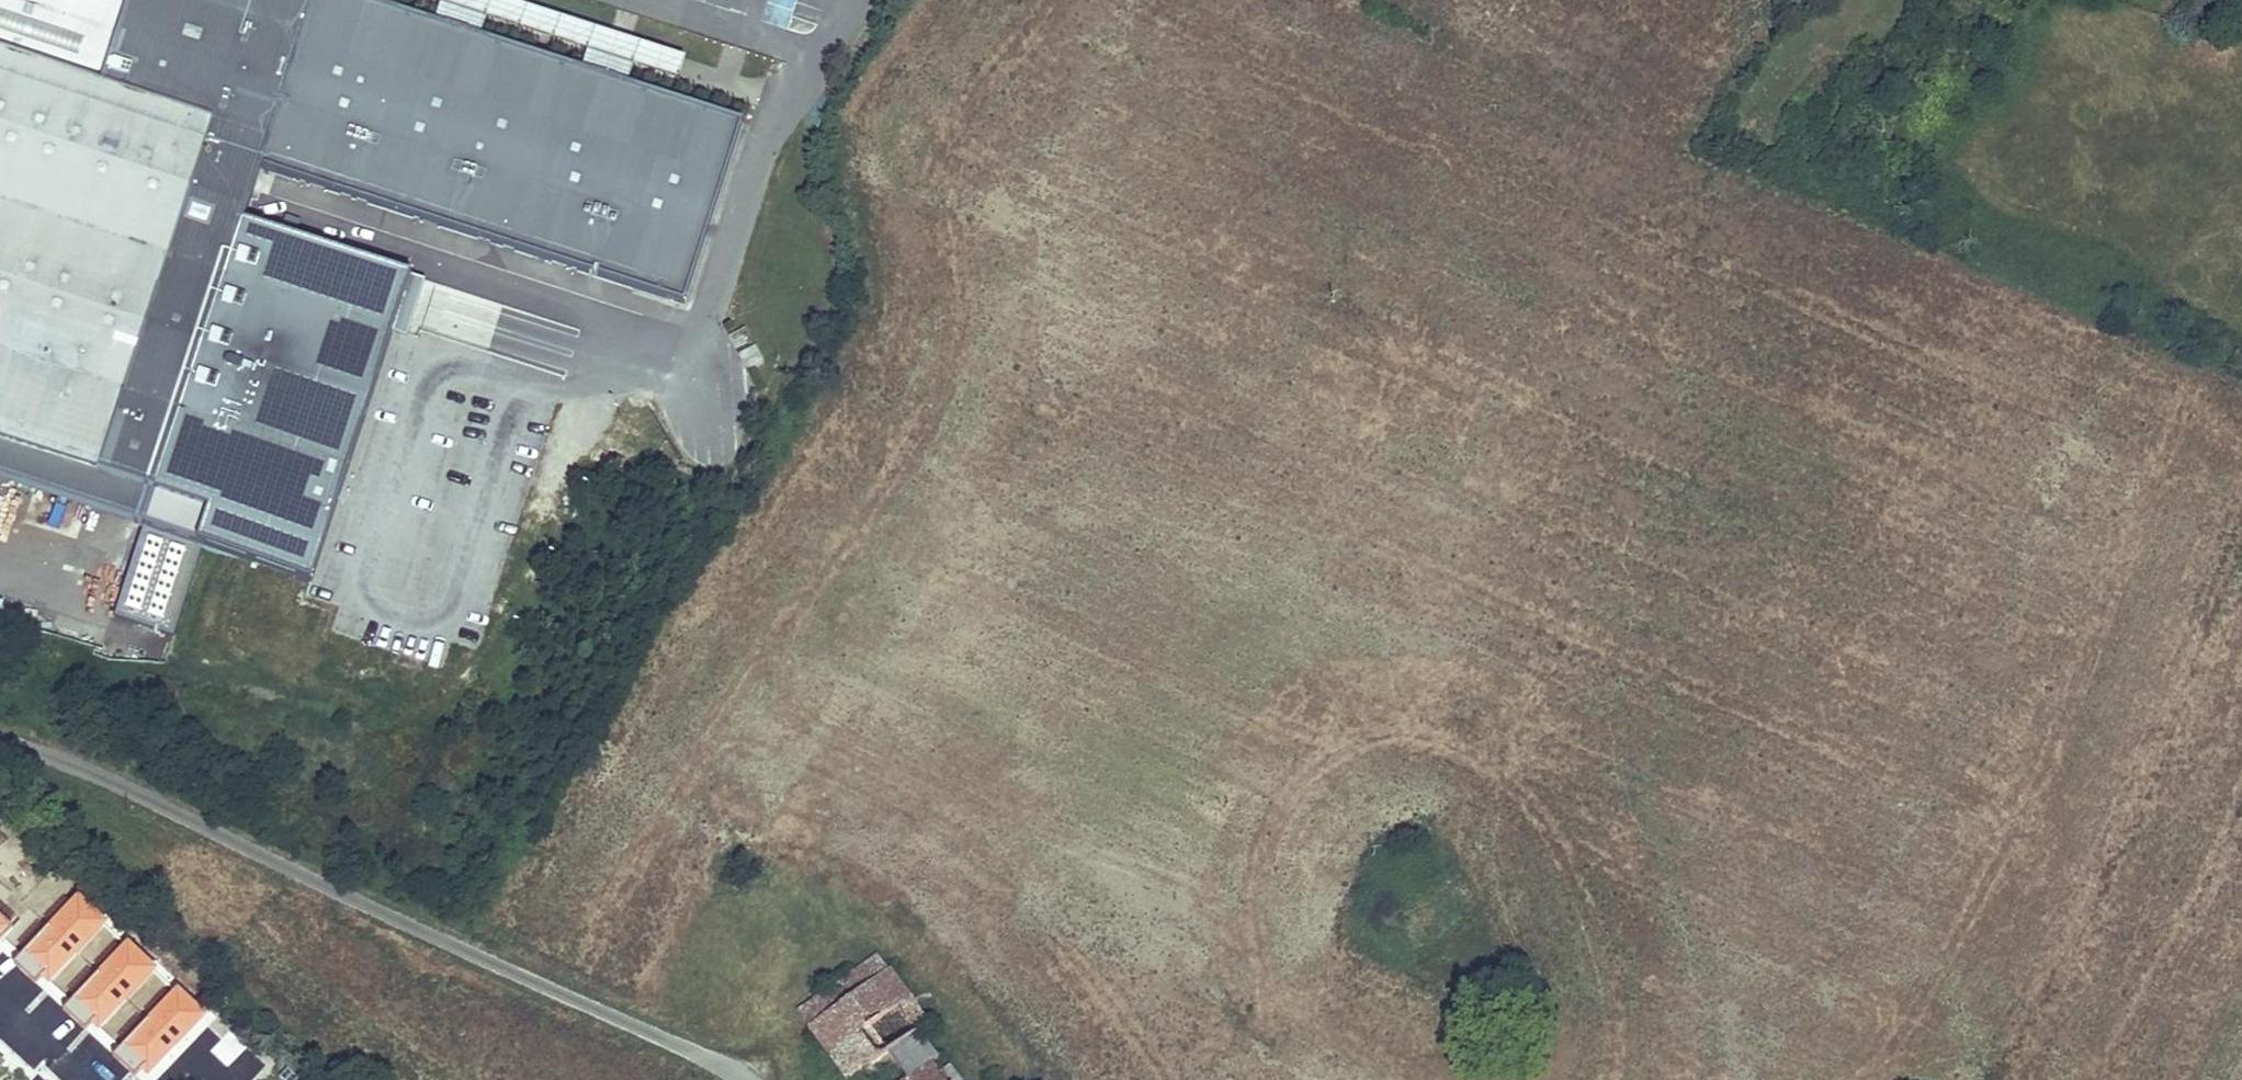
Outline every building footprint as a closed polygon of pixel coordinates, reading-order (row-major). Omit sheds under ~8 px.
[(142,527),(235,240),(254,180),(257,171),(259,166),(459,231),(684,304),(701,252),(742,123),(515,49),(416,17),(362,0),(0,0),(0,481),(142,527)] [(254,180),(235,240),(251,245),(270,185),(254,180)] [(792,1004),(826,1051),(905,992),(869,948),(792,1004)] [(853,1070),(860,1079),(955,1079),(957,1078),(918,1026),(926,1020),(905,992),(826,1051),(844,1076),(853,1070)]
